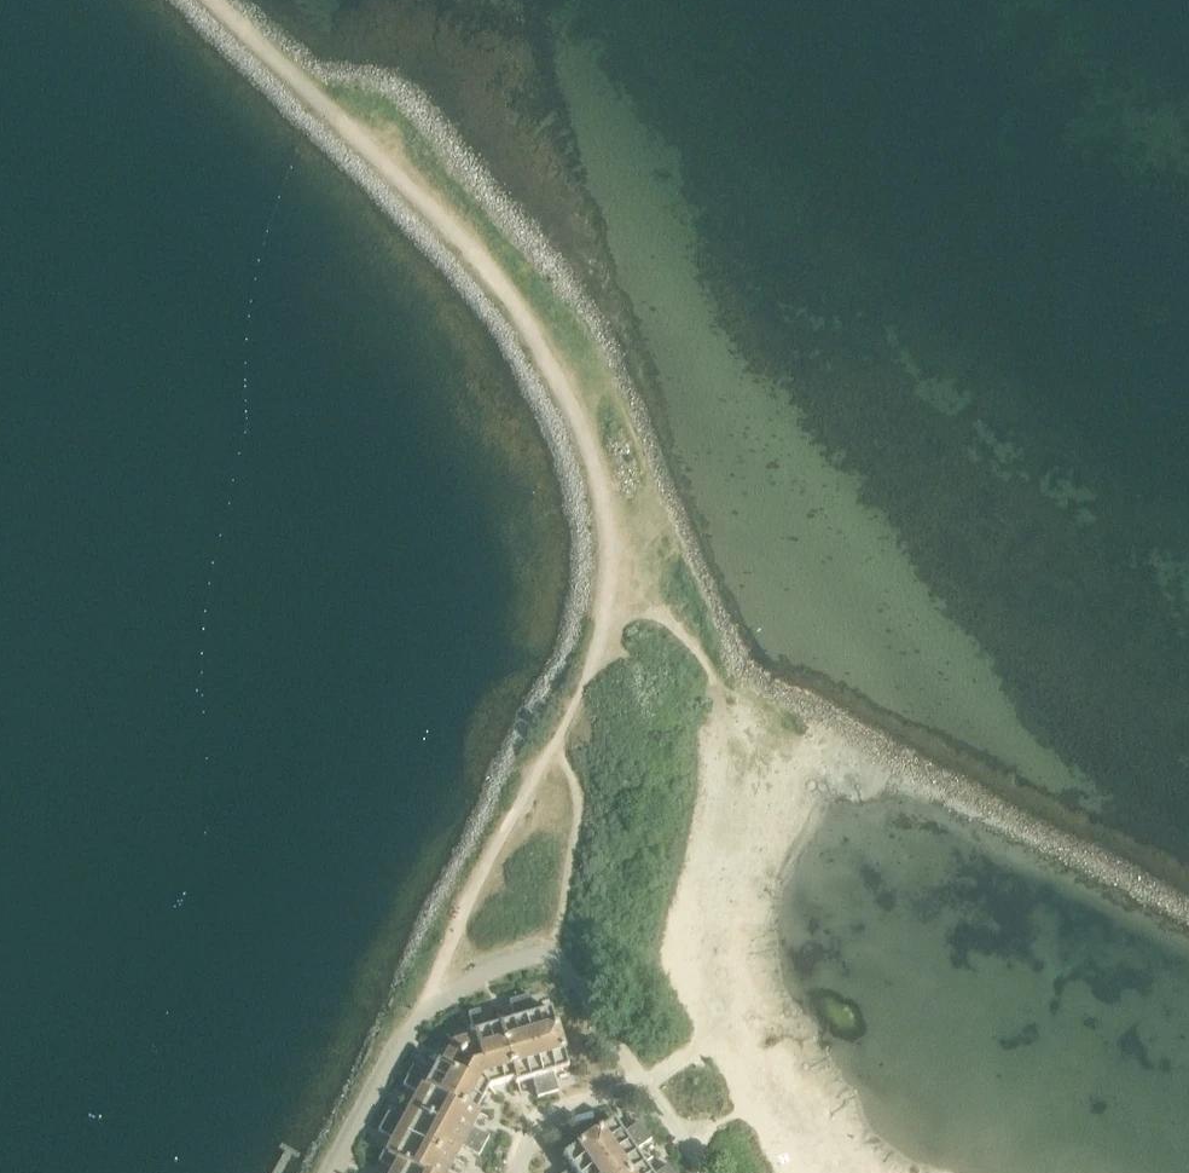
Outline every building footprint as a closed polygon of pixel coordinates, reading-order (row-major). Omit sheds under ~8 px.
[(394,1140),(387,1153),(383,1151),(377,1161),(394,1170),(392,1172),(446,1172),(453,1161),(454,1160),(454,1159),(460,1147),(477,1156),(488,1137),(471,1128),(478,1113),(475,1111),(488,1087),(513,1080),(515,1083),(531,1079),(536,1097),(557,1091),(551,1073),(567,1068),(562,1052),(563,1052),(555,1024),(554,1024),(549,1009),(533,1013),(528,995),(508,1001),(513,1020),(499,1024),(499,1023),(497,1024),(498,1024),(484,1028),(478,1010),(467,1013),(473,1032),(472,1032),(473,1036),(451,1042),(441,1063),(437,1061),(429,1075),(412,1066),(401,1085),(418,1094),(412,1107),(411,1107),(410,1108),(411,1109),(404,1121),(386,1112),(377,1131),(394,1140)] [(650,1140),(638,1122),(622,1133),(613,1120),(599,1129),(599,1128),(575,1145),(561,1155),(571,1168),(564,1172),(649,1172),(643,1164),(644,1164),(643,1162),(642,1163),(634,1151),(650,1140)]
